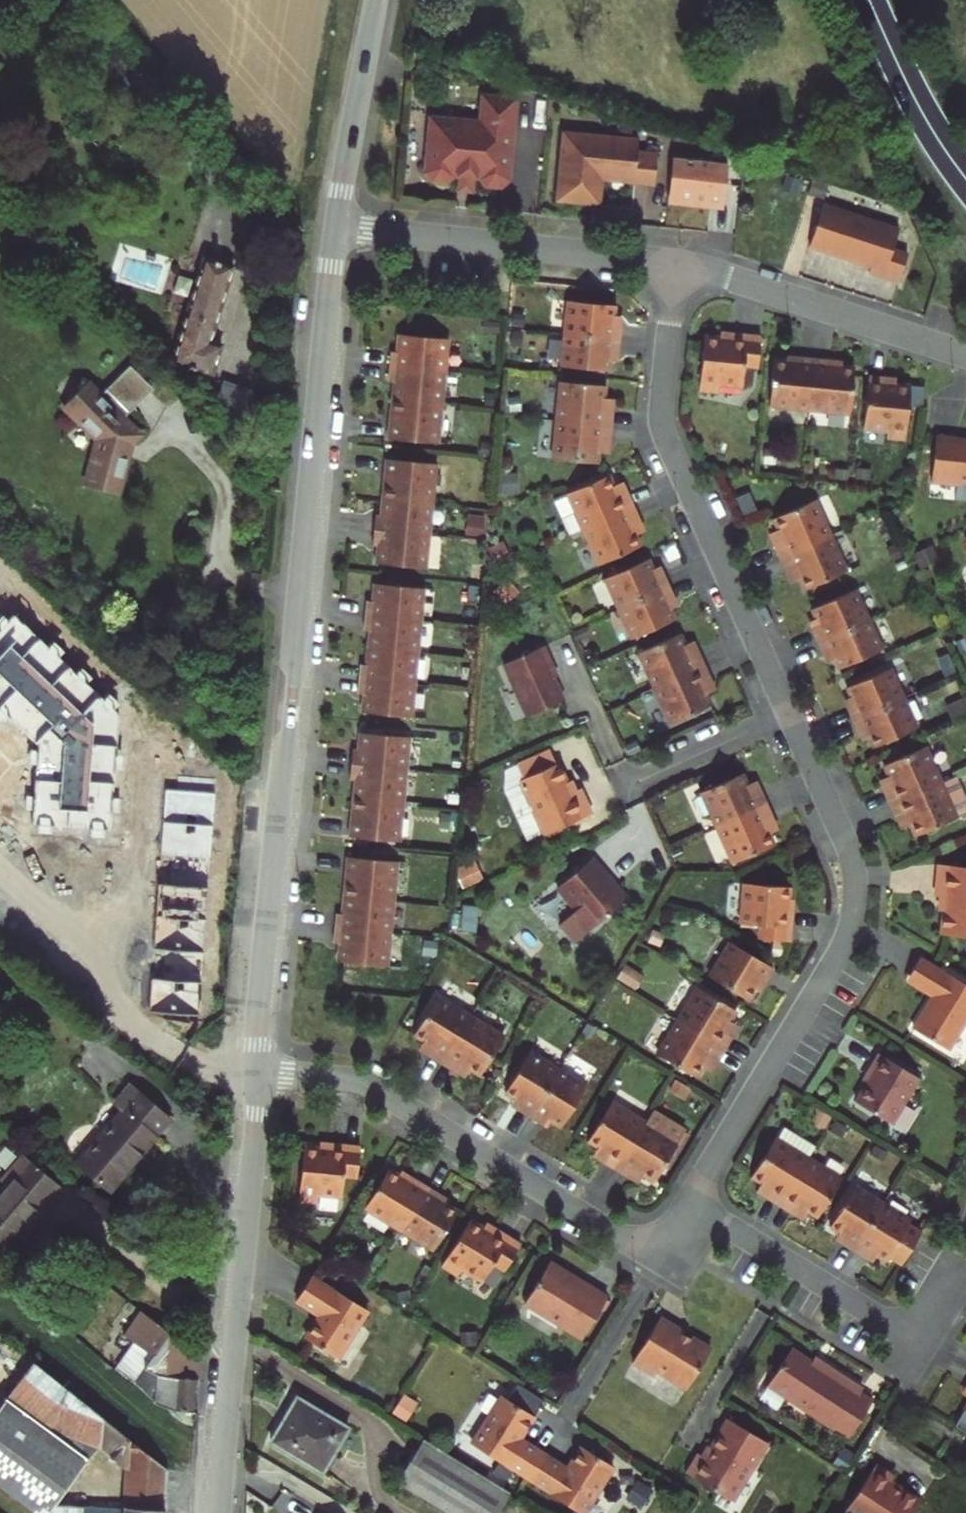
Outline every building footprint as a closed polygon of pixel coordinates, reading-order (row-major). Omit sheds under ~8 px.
[(513,184),(522,101),(489,97),(487,125),(435,120),(429,174),(436,182),(450,184),(458,177),(463,178),(479,180),(484,180),(491,189),(505,190),(513,184)] [(568,136),(561,204),(591,207),(593,182),(606,183),(658,189),(661,159),(642,157),(643,145),(568,136)] [(679,156),(672,199),(723,207),(730,165),(679,156)] [(479,180),(463,178),(462,191),(465,196),(473,196),(477,192),(479,180)] [(606,183),(593,182),(591,207),(603,209),(606,183)] [(894,230),(822,209),(810,251),(871,269),(870,275),(900,284),(908,257),(890,251),(894,230)] [(212,341),(235,267),(206,258),(175,362),(214,374),(223,345),(212,341)] [(570,335),(624,341),(626,326),(619,325),(619,318),(620,307),(574,302),(570,335)] [(567,368),(614,373),(615,362),(616,355),(623,356),(624,341),(570,335),(567,368)] [(453,341),(405,336),(404,354),(396,353),(394,382),(401,384),(397,424),(395,424),(393,440),(442,445),(453,341)] [(734,340),(707,338),(702,392),(721,393),(722,386),(746,388),(747,367),(761,368),(764,338),(735,336),(734,340)] [(802,363),(777,361),(773,407),(813,411),(818,362),(802,360),(802,363)] [(834,363),(818,362),(813,411),(854,415),(858,369),(833,367),(834,363)] [(121,494),(134,446),(144,435),(125,417),(152,390),(131,368),(104,394),(91,381),(64,408),(96,441),(99,444),(98,453),(91,486),(121,494)] [(887,381),(871,379),(866,430),(890,432),(889,440),(908,442),(914,386),(887,383),(887,381)] [(561,422),(615,428),(617,411),(608,411),(609,400),(610,387),(565,383),(561,422)] [(617,411),(618,401),(609,400),(608,411),(617,411)] [(614,443),(615,428),(561,422),(558,461),(603,465),(604,453),(605,443),(614,443)] [(957,442),(957,440),(938,438),(934,483),(965,486),(965,485),(965,443),(957,442)] [(613,454),(614,443),(605,443),(604,453),(613,454)] [(440,466),(391,461),(390,478),(392,478),(388,518),(381,518),(378,547),(385,547),(383,565),(430,570),(440,466)] [(587,531),(636,509),(630,494),(622,498),(617,488),(612,477),(571,495),(573,498),(587,531)] [(622,498),(630,494),(625,484),(617,488),(622,498)] [(573,537),(587,531),(573,498),(558,504),(573,537)] [(777,545),(784,559),(833,537),(817,502),(776,520),(781,531),(786,541),(777,545)] [(643,523),(636,509),(587,531),(603,566),(645,548),(639,537),(635,527),(643,523)] [(648,533),(643,523),(635,527),(639,537),(648,533)] [(773,535),(777,545),(786,541),(781,531),(773,535)] [(833,537),(784,559),(791,574),(799,570),(803,580),(809,591),(849,572),(833,537)] [(622,610),(672,588),(666,575),(660,577),(657,571),(652,561),(609,580),(622,610)] [(663,568),(657,571),(660,577),(666,575),(663,568)] [(799,570),(791,574),(795,583),(803,580),(799,570)] [(428,590),(381,585),(379,603),(372,603),(370,632),(376,633),(375,650),(373,667),(366,667),(363,696),(370,697),(369,715),(415,719),(428,590)] [(636,640),(679,621),(675,611),(672,605),(678,602),(672,588),(622,610),(636,640)] [(859,590),(815,609),(820,619),(822,625),(816,629),(822,642),(872,620),(859,590)] [(681,608),(678,602),(672,605),(675,611),(681,608)] [(0,628),(0,713),(35,746),(32,824),(112,827),(117,711),(14,613),(0,628)] [(820,619),(813,622),(816,629),(822,625),(820,619)] [(872,620),(822,642),(828,656),(835,653),(838,659),(842,669),(886,650),(872,620)] [(659,690),(708,667),(701,653),(693,656),(689,647),(684,636),(642,654),(659,690)] [(701,653),(697,643),(689,647),(693,656),(701,653)] [(531,718),(567,702),(552,667),(555,665),(548,648),(507,665),(531,718)] [(835,653),(828,656),(831,662),(838,659),(835,653)] [(715,682),(708,667),(659,690),(675,726),(716,707),(711,695),(706,686),(715,682)] [(893,669),(849,689),(854,699),(857,705),(851,708),(857,722),(907,699),(893,669)] [(719,692),(715,682),(706,686),(711,695),(719,692)] [(854,699),(848,702),(851,708),(857,705),(854,699)] [(907,699),(857,722),(863,735),(869,732),(872,739),(877,749),(920,729),(907,699)] [(869,732),(863,735),(866,742),(872,739),(869,732)] [(414,738),(366,734),(365,752),(358,751),(355,781),(362,781),(358,821),(356,821),(354,838),(403,843),(414,738)] [(887,791),(894,805),(943,783),(927,748),(886,766),(891,777),(896,787),(887,791)] [(550,835),(595,815),(584,789),(575,793),(562,763),(525,780),(550,835)] [(720,829),(769,807),(762,792),(754,796),(750,786),(745,775),(704,793),(720,829)] [(883,781),(887,791),(896,787),(891,777),(883,781)] [(894,805),(901,820),(909,816),(913,826),(919,837),(959,819),(958,816),(965,813),(965,803),(954,778),(943,783),(894,805)] [(762,792),(758,782),(750,786),(754,796),(762,792)] [(214,792),(164,789),(151,1012),(200,1015),(214,792)] [(776,821),(769,807),(720,829),(736,865),(777,846),(767,825),(776,821)] [(909,816),(901,820),(905,830),(913,826),(909,816)] [(612,875),(596,858),(562,888),(582,908),(580,909),(599,927),(631,899),(620,885),(617,885),(610,877),(612,875)] [(402,864),(352,859),(351,876),(353,876),(349,917),(342,916),(339,945),(346,945),(344,964),(391,968),(402,864)] [(940,866),(937,898),(946,898),(942,935),(965,938),(965,868),(940,866)] [(789,911),(791,884),(744,880),(741,923),(763,924),(761,938),(791,941),(793,911),(789,911)] [(768,981),(776,967),(733,941),(712,976),(752,1000),(764,979),(768,981)] [(922,957),(911,976),(940,993),(936,1000),(914,1029),(950,1051),(965,1024),(965,984),(922,957)] [(940,993),(911,976),(906,982),(936,1000),(940,993)] [(682,1020),(728,1048),(736,1034),(728,1029),(734,1020),(740,1010),(702,986),(682,1020)] [(434,1054),(448,1062),(476,1016),(442,996),(419,1034),(430,1040),(439,1046),(434,1054)] [(476,1016),(448,1062),(462,1070),(466,1063),(475,1068),(486,1075),(509,1036),(476,1016)] [(720,1061),(728,1048),(682,1020),(661,1053),(700,1076),(712,1057),(720,1061)] [(742,1025),(734,1020),(728,1029),(736,1034),(742,1025)] [(430,1040),(425,1048),(434,1054),(439,1046),(430,1040)] [(535,1051),(510,1092),(520,1098),(526,1102),(522,1107),(535,1115),(563,1068),(535,1051)] [(922,1078),(881,1054),(871,1069),(875,1071),(869,1083),(857,1102),(894,1124),(922,1078)] [(466,1063),(462,1070),(471,1076),(475,1068),(466,1063)] [(563,1068),(535,1115),(548,1123),(551,1117),(557,1121),(567,1126),(592,1085),(563,1068)] [(871,1069),(865,1080),(869,1083),(875,1071),(871,1069)] [(171,1121),(133,1087),(116,1106),(125,1113),(80,1165),(110,1191),(171,1121)] [(526,1102),(520,1098),(516,1104),(522,1107),(526,1102)] [(608,1160),(621,1168),(649,1122),(616,1102),(592,1139),(603,1146),(612,1152),(608,1160)] [(649,1122),(621,1168),(635,1176),(639,1168),(649,1174),(659,1181),(689,1132),(656,1111),(649,1122)] [(551,1117),(548,1123),(554,1127),(557,1121),(551,1117)] [(769,1196),(783,1204),(811,1157),(817,1146),(786,1128),(779,1139),(777,1138),(754,1176),(764,1182),(774,1188),(769,1196)] [(335,1147),(308,1144),(302,1198),(321,1200),(322,1193),(346,1196),(348,1174),(362,1176),(365,1146),(336,1142),(335,1147)] [(598,1154),(608,1160),(612,1152),(603,1146),(598,1154)] [(61,1194),(65,1189),(25,1156),(2,1183),(8,1187),(0,1196),(0,1246),(4,1249),(14,1236),(21,1242),(61,1194)] [(811,1157),(783,1204),(797,1212),(801,1205),(811,1210),(821,1216),(844,1177),(811,1157)] [(414,1180),(393,1167),(369,1206),(404,1228),(430,1185),(416,1177),(414,1180)] [(639,1168),(635,1176),(644,1182),(649,1174),(639,1168)] [(760,1190),(769,1196),(774,1188),(764,1182),(760,1190)] [(443,1194),(430,1185),(404,1228),(438,1249),(462,1210),(441,1197),(443,1194)] [(857,1185),(832,1225),(841,1231),(847,1235),(844,1241),(857,1248),(885,1202),(857,1185)] [(885,1202),(857,1248),(869,1256),(873,1250),(879,1254),(889,1260),(891,1255),(905,1263),(923,1231),(911,1223),(913,1219),(885,1202)] [(801,1205),(797,1212),(806,1218),(811,1210),(801,1205)] [(497,1233),(474,1219),(446,1265),(462,1275),(466,1268),(486,1281),(497,1263),(509,1270),(525,1244),(499,1229),(497,1233)] [(838,1237),(844,1241),(847,1235),(841,1231),(838,1237)] [(873,1250),(869,1256),(876,1260),(879,1254),(873,1250)] [(573,1274),(553,1261),(528,1302),(565,1324),(567,1329),(584,1339),(610,1297),(591,1285),(586,1286),(574,1278),(573,1274)] [(371,1313),(316,1277),(300,1302),(323,1317),(308,1340),(340,1361),(371,1313)] [(137,1344),(118,1371),(156,1401),(163,1401),(172,1410),(195,1413),(200,1356),(141,1311),(123,1334),(137,1344)] [(664,1316),(636,1362),(653,1372),(660,1370),(690,1388),(715,1348),(695,1336),(694,1338),(686,1333),(687,1331),(664,1316)] [(33,1512),(164,1512),(167,1468),(7,1341),(0,1350),(0,1369),(18,1383),(0,1407),(0,1489),(33,1512)] [(793,1345),(769,1382),(850,1434),(874,1398),(862,1390),(865,1386),(833,1365),(831,1369),(793,1345)] [(346,1427),(297,1397),(287,1415),(292,1418),(287,1425),(282,1423),(271,1441),(319,1470),(346,1427)] [(518,1440),(533,1417),(501,1397),(471,1445),(526,1480),(542,1455),(518,1440)] [(292,1418),(287,1415),(282,1423),(287,1425),(292,1418)] [(701,1454),(689,1474),(732,1500),(746,1478),(748,1479),(770,1444),(731,1420),(707,1458),(701,1454)] [(395,1483),(444,1512),(497,1512),(510,1492),(423,1438),(395,1483)] [(542,1455),(526,1480),(578,1512),(583,1512),(612,1468),(581,1448),(566,1470),(542,1455)] [(876,1463),(845,1510),(849,1512),(912,1512),(920,1500),(891,1481),(894,1475),(876,1463)] [(628,1503),(645,1506),(649,1488),(632,1484),(628,1503)]
